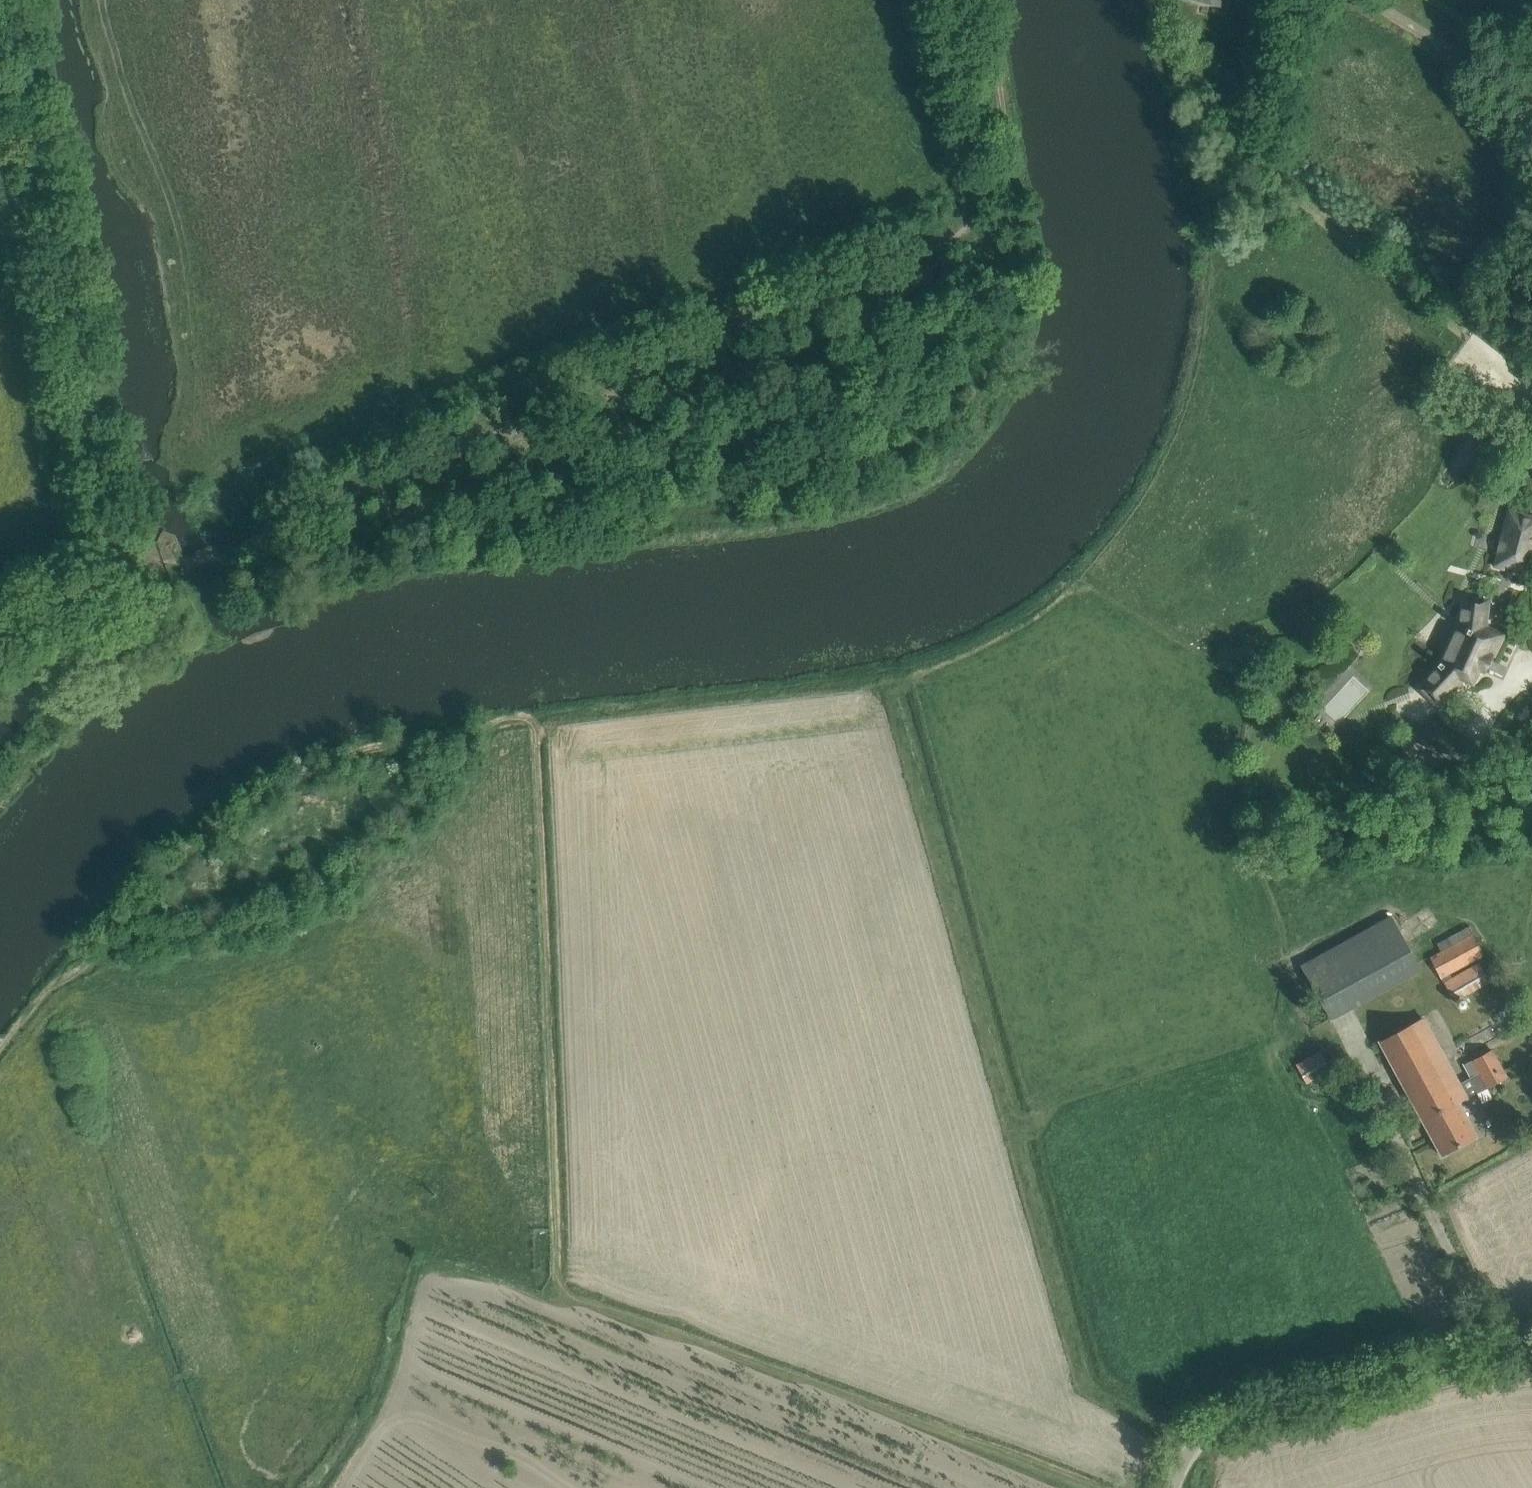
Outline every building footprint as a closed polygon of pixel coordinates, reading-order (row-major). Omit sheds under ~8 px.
[(1286,10),(1291,0),(1268,0),(1286,10)] [(1494,566),(1527,575),(1531,557),(1531,516),(1509,510),(1494,566)] [(1420,689),(1436,703),(1437,705),(1462,678),(1472,683),(1479,669),(1485,671),(1502,635),(1484,626),(1487,601),(1464,598),(1461,619),(1461,621),(1460,622),(1446,653),(1441,662),(1437,666),(1439,668),(1422,686),(1420,689)] [(1428,716),(1416,740),(1439,751),(1451,728),(1428,716)] [(1302,966),(1331,1018),(1420,969),(1391,916),(1302,966)] [(1441,951),(1430,957),(1454,1000),(1490,981),(1480,962),(1454,975),(1452,972),(1478,958),(1484,955),(1468,926),(1448,937),(1436,943),(1441,951)] [(1424,1018),(1380,1042),(1424,1122),(1442,1156),(1477,1137),(1459,1103),(1487,1087),(1488,1088),(1507,1078),(1498,1061),(1492,1049),(1473,1059),(1463,1065),(1469,1077),(1458,1083),(1433,1035),(1424,1018)] [(1306,1083),(1313,1079),(1331,1069),(1321,1052),(1296,1065),(1306,1083)]
